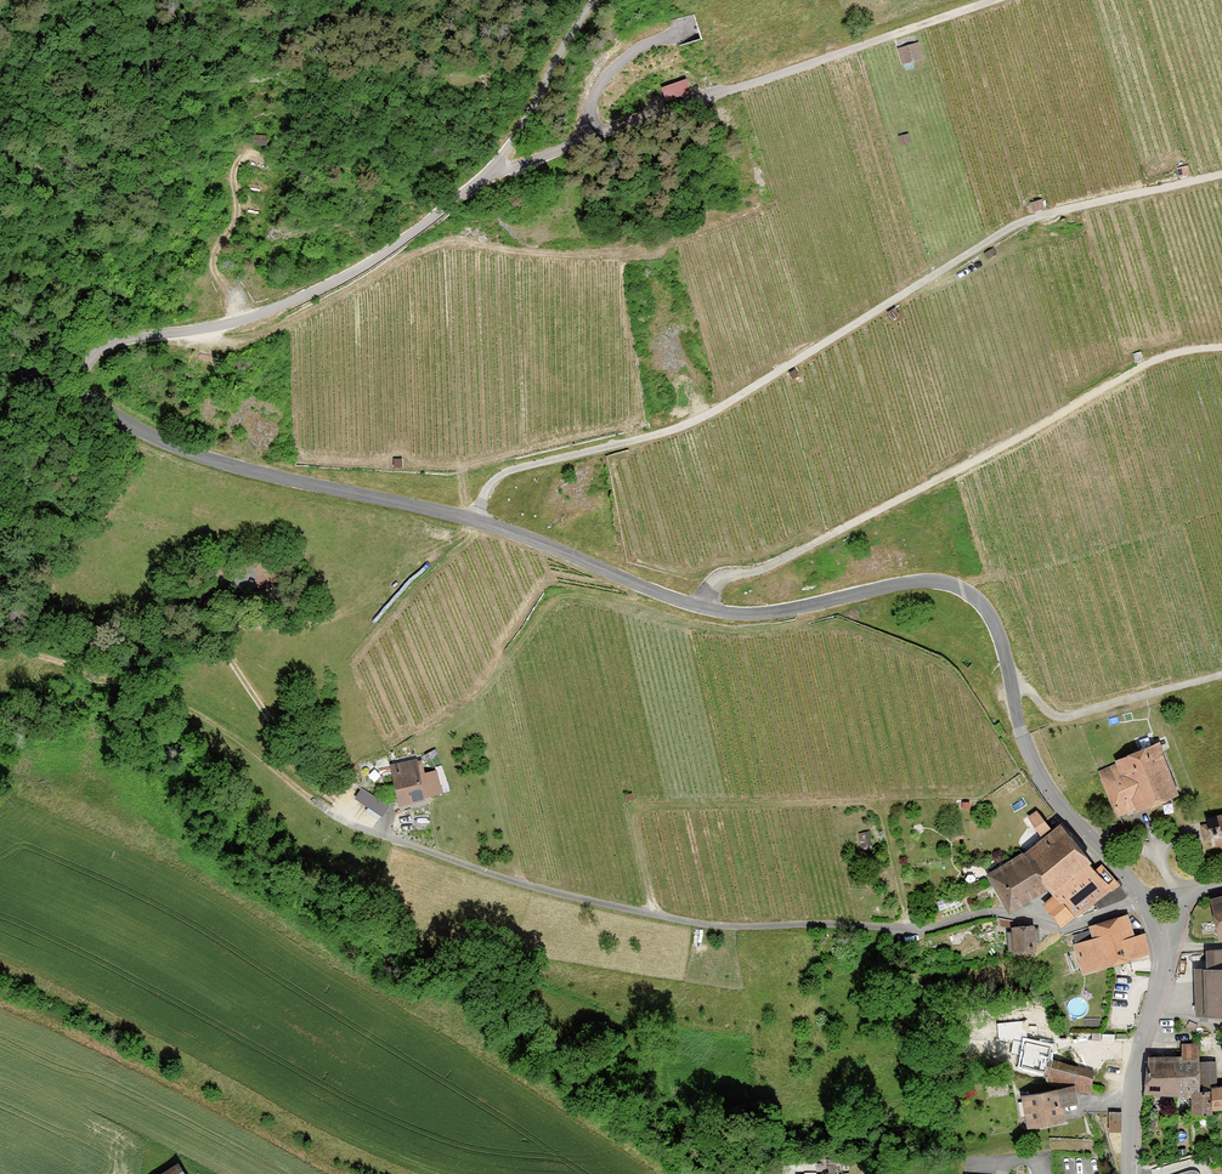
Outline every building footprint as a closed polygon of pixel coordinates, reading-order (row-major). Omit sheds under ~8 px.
[(912,65),(932,60),(927,42),(907,47),(912,65)] [(666,96),(692,91),(690,79),(663,83),(666,96)] [(271,132),(257,132),(256,141),(271,142),(271,132)] [(1038,213),(1052,210),(1049,199),(1035,203),(1038,213)] [(1185,801),(1165,740),(1100,772),(1122,818),(1143,808),(1147,814),(1185,801)] [(395,765),(405,805),(433,798),(423,758),(395,765)] [(361,787),(355,797),(385,812),(390,801),(361,787)] [(1046,808),(1032,817),(1045,836),(1059,827),(1046,808)] [(1209,818),(1215,848),(1221,846),(1221,815),(1209,818)] [(1057,873),(1092,845),(1069,823),(1035,849),(1057,873)] [(860,833),(865,850),(878,846),(873,829),(860,833)] [(1119,894),(1092,845),(1057,873),(1058,890),(1060,897),(1048,906),(1066,926),(1119,894)] [(1057,873),(1035,849),(994,878),(1021,915),(1058,890),(1057,873)] [(1211,896),(1219,939),(1221,938),(1221,893),(1211,896)] [(1075,944),(1084,976),(1153,956),(1143,924),(1136,926),(1132,913),(1073,932),(1077,944),(1075,944)] [(1043,924),(1017,926),(1019,951),(1045,949),(1043,924)] [(1203,965),(1203,1013),(1221,1012),(1221,965),(1203,965)] [(1211,1088),(1199,1088),(1199,1054),(1150,1056),(1150,1091),(1191,1094),(1191,1112),(1211,1112),(1211,1088)] [(1072,1085),(1064,1088),(1029,1094),(1035,1128),(1073,1122),(1070,1104),(1085,1099),(1082,1088),(1091,1092),(1099,1070),(1058,1056),(1051,1078),(1072,1085)] [(1212,1108),(1221,1107),(1221,1084),(1212,1085),(1212,1108)] [(165,1173),(193,1173),(185,1162),(165,1173)]
